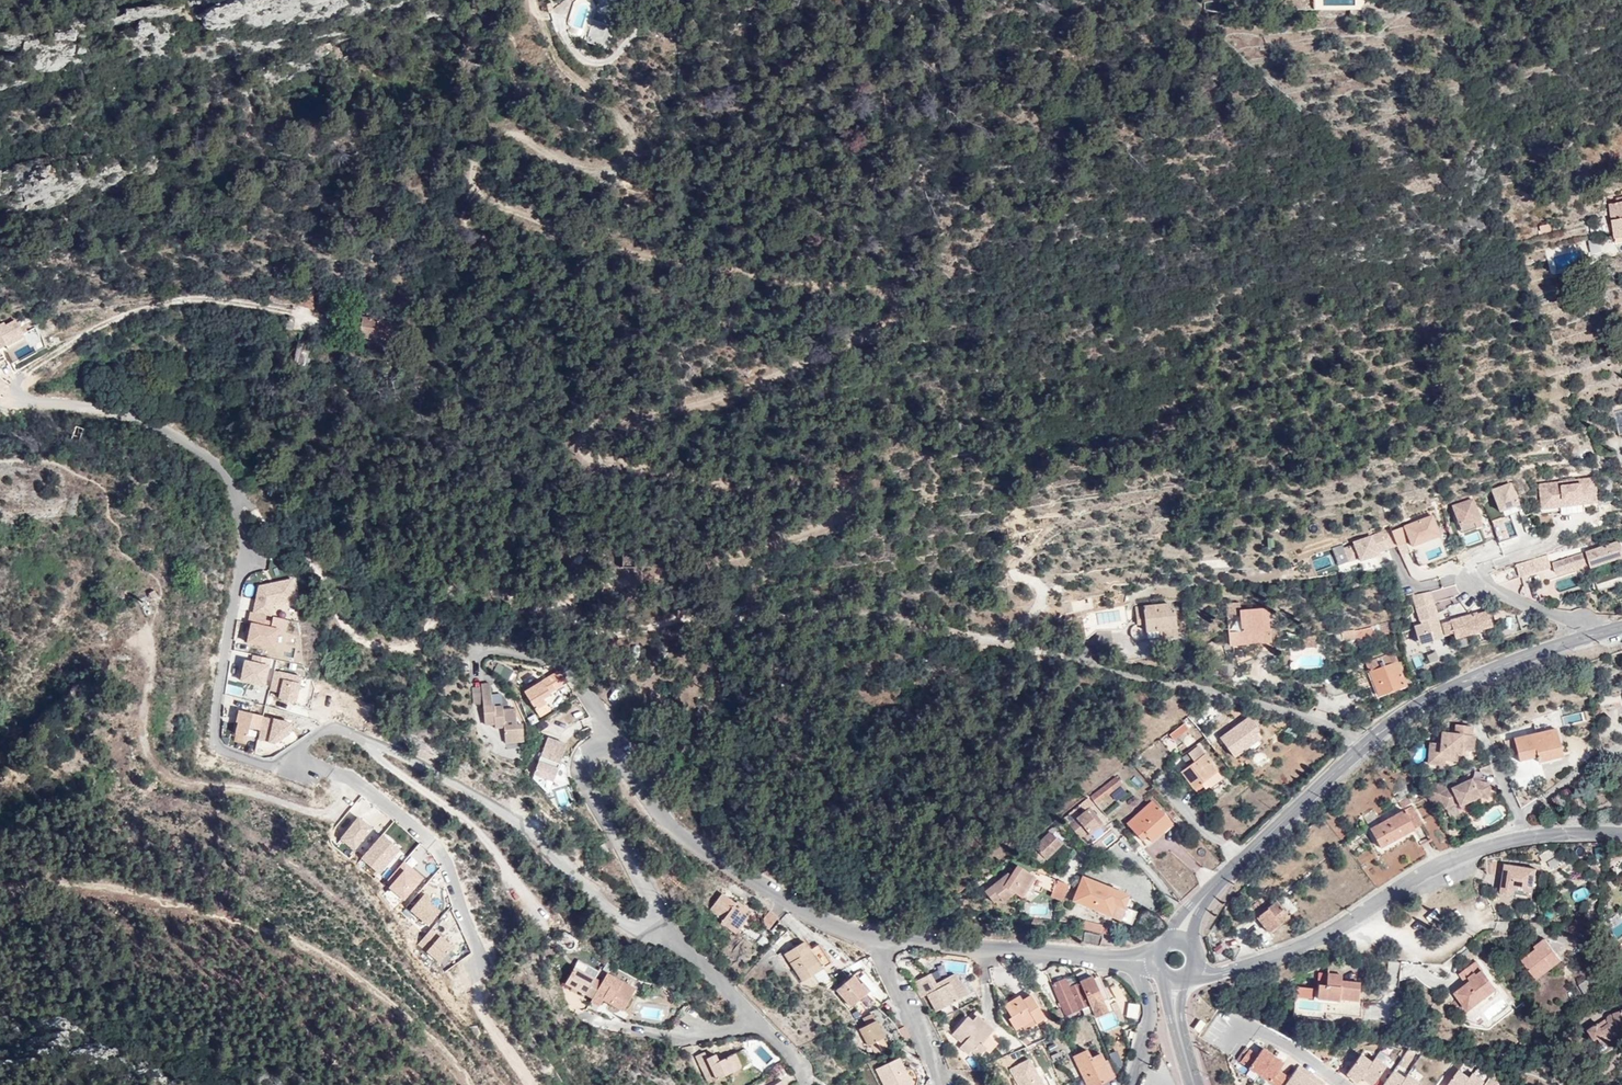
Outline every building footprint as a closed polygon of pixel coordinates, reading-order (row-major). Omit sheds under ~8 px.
[(583,28),(588,2),(578,0),(572,0),(568,25),(583,28)] [(587,42),(606,23),(593,19),(586,42),(587,42)] [(610,49),(617,26),(606,23),(587,42),(610,49)] [(51,36),(52,44),(68,43),(68,34),(51,36)] [(1621,237),(1621,201),(1612,203),(1615,220),(1613,221),(1616,238),(1621,237)] [(233,270),(217,265),(213,275),(230,280),(233,270)] [(269,299),(280,302),(282,295),(283,293),(272,290),(269,299)] [(280,302),(294,303),(295,299),(282,295),(280,302)] [(401,305),(387,302),(385,310),(400,313),(401,305)] [(0,325),(0,368),(32,351),(14,318),(0,325)] [(358,336),(361,320),(355,319),(352,335),(358,336)] [(292,352),(292,365),(304,365),(304,352),(292,352)] [(358,363),(352,361),(350,367),(356,369),(358,363)] [(13,404),(14,402),(0,397),(0,416),(8,419),(13,404)] [(19,405),(13,404),(8,419),(13,421),(19,405)] [(322,477),(317,481),(324,486),(327,482),(322,477)] [(1598,505),(1597,498),(1595,481),(1539,488),(1542,512),(1559,510),(1560,517),(1584,515),(1583,507),(1598,505)] [(1510,482),(1489,490),(1499,514),(1520,505),(1510,482)] [(1450,505),(1460,534),(1482,527),(1472,498),(1450,505)] [(1432,515),(1402,526),(1410,549),(1440,538),(1432,515)] [(1510,515),(1491,520),(1497,542),(1516,537),(1510,515)] [(1409,551),(1401,525),(1390,528),(1397,554),(1409,551)] [(1466,546),(1482,541),(1478,531),(1463,536),(1466,546)] [(998,547),(1004,545),(1010,544),(1008,533),(996,536),(998,547)] [(1380,533),(1341,545),(1347,564),(1385,553),(1380,533)] [(582,542),(572,542),(572,550),(581,550),(582,542)] [(1553,564),(1556,574),(1590,563),(1592,568),(1621,559),(1621,547),(1620,542),(1553,564)] [(1316,572),(1336,564),(1331,552),(1311,560),(1316,572)] [(1543,572),(1540,565),(1538,565),(1537,560),(1517,566),(1521,579),(1543,572)] [(1552,569),(1550,562),(1540,565),(1543,572),(1552,569)] [(291,580),(255,585),(248,623),(244,640),(245,646),(272,651),(277,630),(275,620),(269,619),(272,606),(294,603),(291,580)] [(1442,639),(1435,618),(1432,619),(1428,606),(1432,605),(1429,594),(1412,598),(1420,628),(1413,630),(1415,638),(1422,636),(1425,644),(1442,639)] [(1269,630),(1267,612),(1275,611),(1274,605),(1266,606),(1266,609),(1241,611),(1240,604),(1227,605),(1228,617),(1240,616),(1241,622),(1228,623),(1230,645),(1233,644),(1234,650),(1240,665),(1254,659),(1247,643),(1271,641),(1270,629),(1269,630)] [(1135,609),(1136,618),(1144,617),(1145,624),(1137,625),(1133,626),(1130,630),(1131,635),(1133,639),(1138,641),(1177,636),(1175,611),(1169,611),(1169,605),(1135,609)] [(1479,631),(1490,628),(1486,614),(1475,617),(1475,615),(1465,618),(1466,621),(1460,623),(1459,620),(1449,623),(1453,640),(1480,633),(1479,631)] [(1144,617),(1136,618),(1137,625),(1145,624),(1144,617)] [(1392,623),(1379,625),(1381,634),(1393,632),(1392,623)] [(1364,627),(1364,628),(1366,636),(1381,634),(1379,625),(1364,627)] [(1364,628),(1352,630),(1354,639),(1366,637),(1366,636),(1364,628)] [(1354,639),(1352,630),(1335,632),(1336,642),(1354,639)] [(1425,644),(1422,636),(1415,638),(1418,646),(1425,644)] [(1304,650),(1318,648),(1317,637),(1303,639),(1304,650)] [(941,654),(932,661),(939,670),(948,663),(941,654)] [(1385,667),(1372,671),(1370,672),(1375,685),(1372,686),(1376,696),(1404,685),(1392,654),(1381,658),(1385,667)] [(1369,663),(1372,671),(1385,667),(1381,658),(1369,663)] [(267,697),(296,702),(300,676),(271,671),(267,697)] [(561,676),(556,673),(524,693),(540,719),(550,712),(543,700),(550,695),(549,693),(566,683),(561,676)] [(1346,695),(1341,682),(1325,688),(1327,695),(1336,698),(1346,695)] [(503,739),(521,738),(520,725),(515,726),(514,710),(506,710),(506,712),(502,712),(502,706),(494,706),(494,705),(492,705),(491,683),(482,684),(484,724),(494,723),(494,727),(502,727),(503,739)] [(566,727),(586,715),(578,701),(557,713),(566,727)] [(283,746),(288,722),(237,711),(232,735),(246,738),(247,730),(258,732),(256,740),(283,746)] [(1562,716),(1564,723),(1583,719),(1582,713),(1562,716)] [(1247,748),(1259,739),(1254,732),(1259,730),(1249,718),(1221,738),(1234,757),(1247,748)] [(1432,721),(1421,729),(1426,736),(1437,728),(1432,721)] [(1184,723),(1170,734),(1174,739),(1189,729),(1184,723)] [(1440,744),(1434,743),(1433,756),(1444,757),(1444,759),(1445,759),(1457,760),(1457,754),(1463,754),(1463,750),(1473,750),(1474,734),(1471,734),(1471,725),(1455,724),(1454,733),(1441,732),(1440,744)] [(1538,760),(1563,754),(1556,729),(1514,739),(1519,761),(1537,757),(1538,760)] [(565,746),(546,739),(533,774),(551,782),(565,746)] [(1262,743),(1259,739),(1247,748),(1250,752),(1262,743)] [(1433,756),(1434,743),(1429,743),(1428,763),(1444,764),(1445,759),(1444,759),(1444,757),(1433,756)] [(1205,780),(1218,771),(1199,746),(1183,758),(1189,767),(1182,772),(1194,789),(1205,780)] [(1222,776),(1218,771),(1205,780),(1209,786),(1222,776)] [(1442,794),(1462,785),(1458,775),(1438,785),(1442,794)] [(1072,820),(1078,827),(1091,816),(1086,811),(1121,784),(1116,777),(1088,799),(1086,797),(1072,808),(1074,811),(1071,814),(1074,818),(1072,820)] [(1489,799),(1492,784),(1472,780),(1442,794),(1438,785),(1426,790),(1436,810),(1445,806),(1447,810),(1458,804),(1460,807),(1480,798),(1489,799)] [(1403,808),(1412,803),(1407,797),(1399,801),(1403,808)] [(1157,829),(1168,819),(1152,801),(1128,823),(1146,845),(1161,833),(1157,829)] [(1413,806),(1373,828),(1376,833),(1373,835),(1379,846),(1395,838),(1396,839),(1424,824),(1413,806)] [(1071,832),(1078,827),(1072,820),(1067,814),(1061,819),(1071,832)] [(1172,823),(1168,819),(1157,829),(1161,833),(1172,823)] [(1045,861),(1063,844),(1049,830),(1031,847),(1045,861)] [(602,844),(597,847),(602,856),(606,853),(603,849),(604,848),(602,844)] [(1534,893),(1537,869),(1505,864),(1502,891),(1505,896),(1508,897),(1513,897),(1516,894),(1517,890),(1534,893)] [(1005,880),(1002,878),(985,891),(993,902),(999,897),(1002,902),(1014,892),(1023,898),(1034,890),(1040,892),(1042,888),(1047,877),(1035,872),(1034,876),(1019,865),(1012,876),(1008,882),(1005,880)] [(1008,874),(1002,878),(1005,880),(1008,882),(1012,876),(1008,874)] [(1047,877),(1042,888),(1052,892),(1057,881),(1047,877)] [(1082,877),(1073,901),(1131,924),(1136,912),(1124,907),(1129,895),(1082,877)] [(1057,881),(1052,892),(1050,896),(1062,901),(1068,885),(1057,881)] [(1576,903),(1589,897),(1585,887),(1571,893),(1576,903)] [(727,904),(729,900),(720,894),(710,911),(723,920),(721,924),(735,934),(751,912),(736,902),(734,904),(732,907),(727,904)] [(1269,934),(1289,917),(1277,902),(1257,918),(1269,934)] [(768,929),(777,917),(768,911),(759,922),(768,929)] [(1406,925),(1414,936),(1424,929),(1417,918),(1406,925)] [(1086,930),(1100,934),(1103,925),(1080,919),(1078,928),(1086,930)] [(1010,925),(1004,925),(1003,936),(1014,937),(1014,930),(1011,930),(1010,925)] [(1083,942),(1100,945),(1102,937),(1085,933),(1083,942)] [(1549,961),(1558,954),(1547,939),(1536,947),(1537,950),(1523,961),(1538,980),(1554,968),(1549,961)] [(800,979),(807,975),(820,968),(830,962),(818,942),(808,949),(803,940),(784,951),(800,979)] [(551,949),(549,943),(543,945),(546,957),(557,954),(555,948),(551,949)] [(1563,961),(1558,954),(1549,961),(1554,968),(1563,961)] [(579,958),(574,968),(583,973),(588,963),(579,958)] [(1467,999),(1475,1008),(1498,989),(1478,962),(1465,971),(1473,982),(1469,985),(1457,994),(1463,1002),(1467,999)] [(599,967),(598,969),(588,963),(583,973),(574,968),(565,983),(592,998),(607,971),(599,967)] [(807,975),(812,983),(826,976),(820,968),(807,975)] [(860,969),(858,970),(869,982),(871,981),(860,969)] [(833,989),(858,1015),(879,1005),(880,1004),(868,992),(874,987),(869,982),(858,970),(857,970),(855,970),(833,989)] [(938,983),(937,980),(932,972),(922,977),(939,1009),(971,993),(962,977),(960,978),(956,971),(944,977),(945,980),(938,983)] [(1329,971),(1328,983),(1320,982),(1319,997),(1342,999),(1342,996),(1360,998),(1362,980),(1343,978),(1339,978),(1339,972),(1329,971)] [(1473,982),(1465,971),(1461,974),(1469,985),(1473,982)] [(1078,975),(1081,982),(1092,977),(1085,972),(1078,975)] [(607,974),(590,1002),(598,1006),(602,999),(603,997),(610,1001),(609,1003),(622,1010),(634,989),(607,974)] [(1081,982),(1080,982),(1084,992),(1090,1005),(1092,1009),(1093,1009),(1097,1016),(1107,1011),(1102,1001),(1093,979),(1092,977),(1081,982)] [(1093,979),(1102,1001),(1108,998),(1099,977),(1093,979)] [(1065,978),(1052,984),(1060,1002),(1084,992),(1080,982),(1069,987),(1065,978)] [(1587,993),(1597,985),(1592,978),(1581,986),(1587,993)] [(1060,1002),(1066,1016),(1090,1005),(1084,992),(1060,1002)] [(1033,1018),(1036,1023),(1045,1017),(1031,994),(1023,999),(1020,995),(1005,1004),(1012,1016),(1009,1018),(1016,1028),(1023,1025),(1033,1018)] [(1470,1011),(1475,1008),(1467,999),(1463,1002),(1470,1011)] [(1126,1004),(1126,1018),(1138,1018),(1138,1004),(1126,1004)] [(1609,1016),(1609,1018),(1589,1031),(1596,1040),(1598,1039),(1603,1045),(1620,1033),(1621,1032),(1621,1011),(1609,1016)] [(976,1023),(974,1020),(968,1016),(954,1033),(964,1042),(962,1044),(970,1052),(973,1049),(980,1055),(987,1047),(992,1050),(999,1041),(991,1033),(995,1029),(981,1017),(976,1023)] [(1025,1029),(1036,1023),(1033,1018),(1023,1025),(1025,1029)] [(879,1027),(876,1022),(874,1020),(858,1028),(868,1045),(884,1035),(879,1027)] [(898,1042),(909,1036),(903,1025),(891,1032),(898,1042)] [(1287,1076),(1279,1071),(1284,1063),(1262,1048),(1257,1055),(1245,1046),(1235,1061),(1271,1084),(1281,1084),(1287,1076)] [(1105,1062),(1100,1053),(1090,1058),(1086,1050),(1073,1056),(1087,1084),(1094,1084),(1101,1082),(1102,1084),(1103,1083),(1112,1078),(1105,1062)] [(717,1061),(716,1058),(714,1054),(706,1058),(704,1052),(696,1056),(703,1072),(711,1068),(716,1079),(741,1068),(734,1053),(723,1058),(717,1061)] [(902,1064),(898,1057),(876,1067),(885,1084),(907,1084),(911,1083),(902,1064)] [(1108,1060),(1105,1062),(1112,1078),(1116,1076),(1108,1060)] [(902,1064),(911,1083),(912,1084),(914,1084),(917,1076),(912,1067),(902,1064)]
